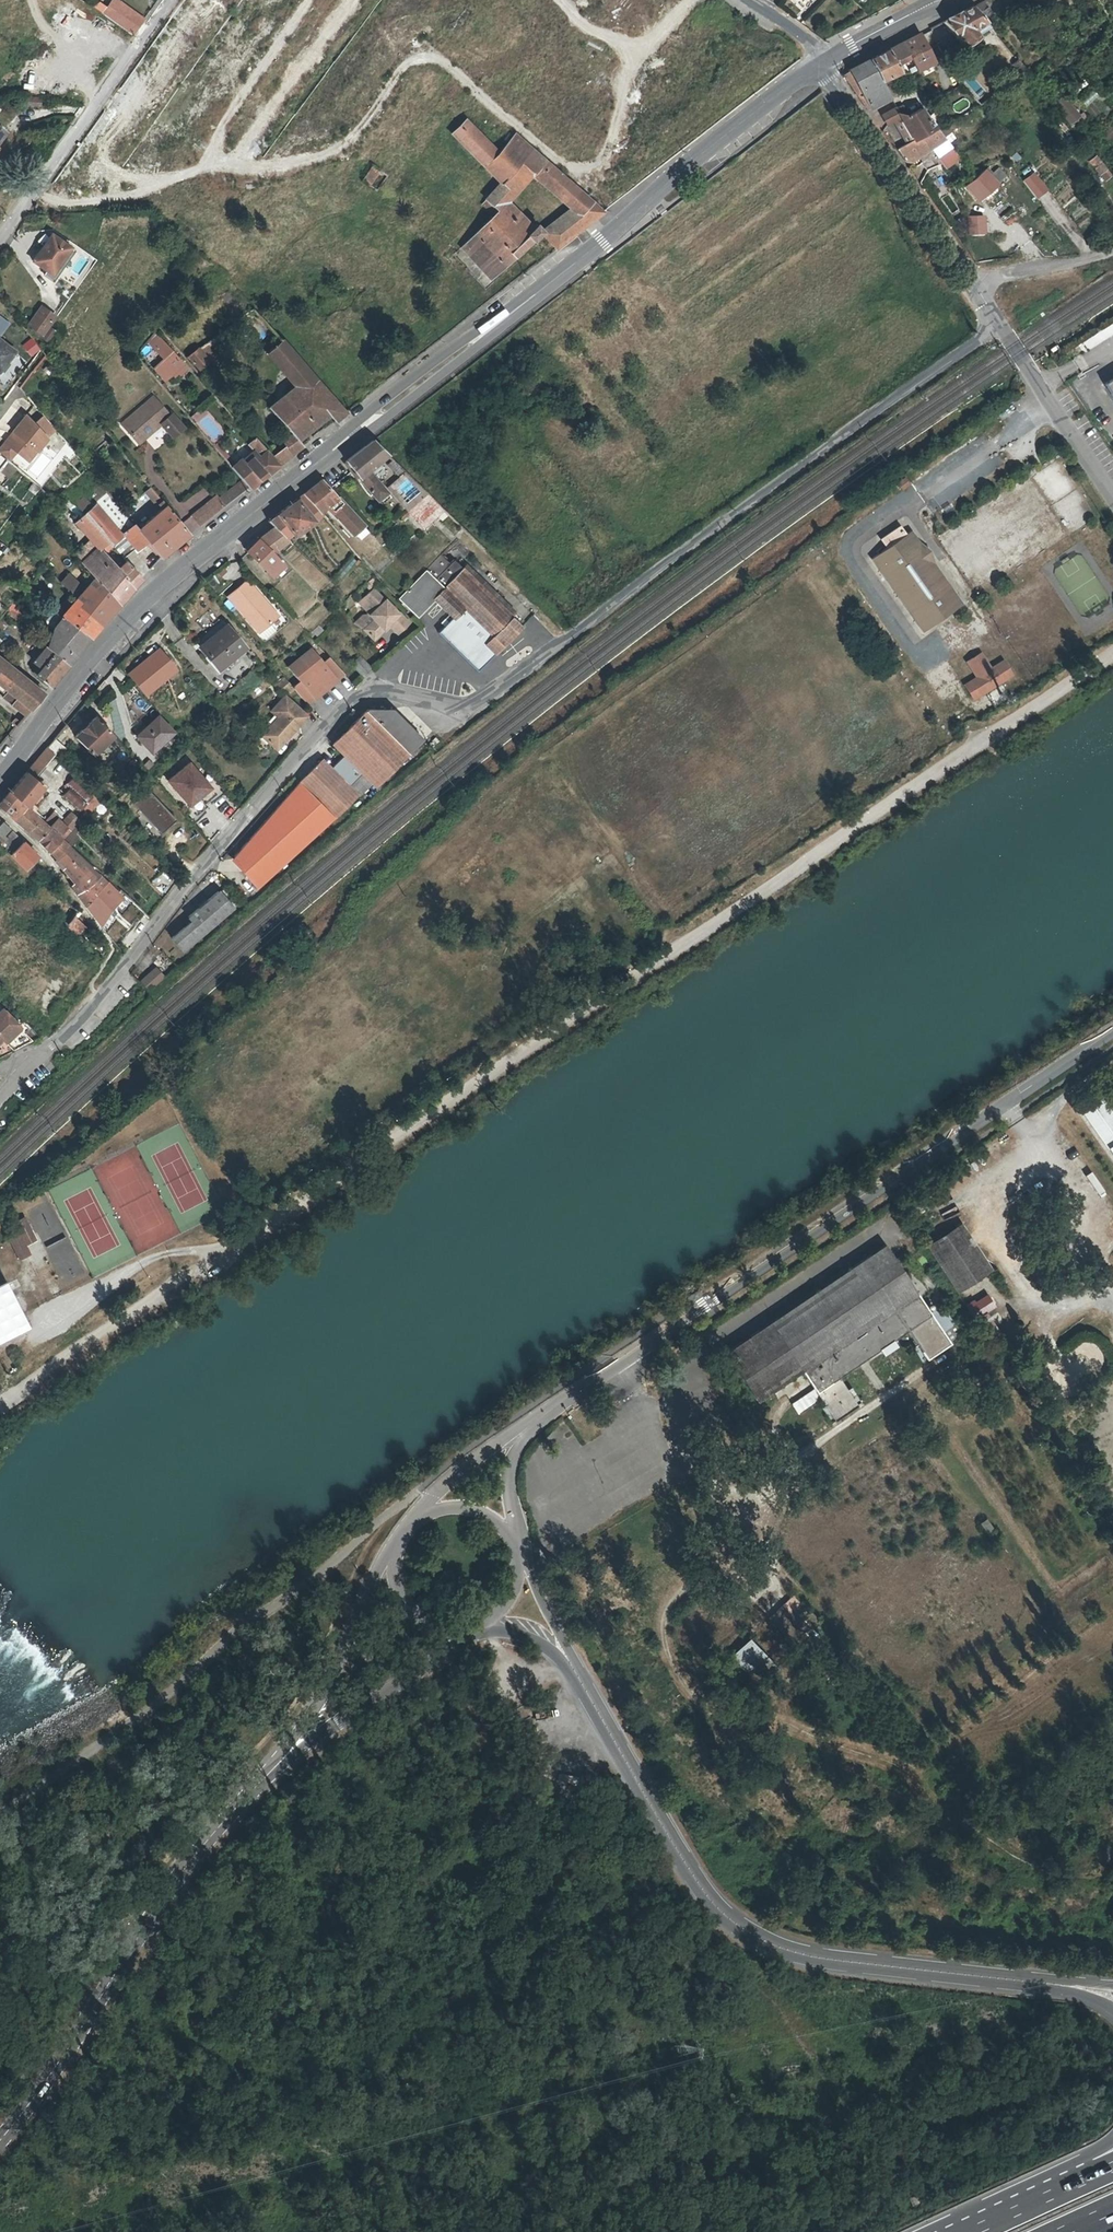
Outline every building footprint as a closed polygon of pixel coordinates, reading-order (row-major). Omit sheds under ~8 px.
[(133,25),(139,28),(145,20),(117,0),(106,16),(113,22),(128,32),(133,25)] [(972,5),(982,16),(991,12),(982,0),(972,5)] [(982,16),(972,5),(943,21),(948,28),(962,45),(966,42),(968,43),(975,38),(973,36),(976,34),(972,29),(984,20),(982,16)] [(622,22),(628,25),(634,12),(627,9),(622,22)] [(638,33),(649,24),(640,14),(629,23),(638,33)] [(988,25),(984,20),(972,29),(976,34),(988,25)] [(133,25),(128,32),(133,36),(135,35),(139,28),(133,25)] [(903,41),(915,64),(918,70),(934,61),(919,33),(903,41)] [(869,59),(881,79),(891,75),(915,64),(903,41),(869,59)] [(1010,62),(1018,72),(1023,67),(1024,67),(1016,57),(1010,62)] [(869,59),(848,70),(858,88),(853,90),(865,110),(893,99),(887,87),(881,79),(869,59)] [(842,74),(853,90),(858,88),(848,70),(842,74)] [(881,79),(887,87),(895,84),(891,75),(881,79)] [(515,93),(526,80),(521,76),(510,88),(515,93)] [(40,98),(27,97),(26,105),(39,106),(40,98)] [(1079,115),(1065,97),(1055,104),(1070,122),(1079,115)] [(919,107),(928,119),(938,113),(929,102),(919,107)] [(928,119),(919,107),(908,115),(898,113),(895,107),(881,114),(886,124),(900,116),(911,138),(933,126),(928,119)] [(928,119),(933,126),(935,126),(943,120),(938,113),(928,119)] [(579,214),(592,202),(514,134),(496,152),(465,120),(452,132),(502,182),(520,162),(532,173),(572,207),(579,214)] [(933,126),(911,138),(894,147),(902,159),(908,160),(930,145),(936,154),(950,145),(935,126),(933,126)] [(958,155),(950,145),(936,154),(945,165),(958,155)] [(1082,152),(1103,178),(1110,172),(1089,146),(1082,152)] [(494,190),(507,201),(532,173),(520,162),(502,182),(494,190)] [(378,169),(371,164),(360,180),(367,185),(378,169)] [(979,200),(1000,183),(986,167),(965,184),(979,200)] [(1023,179),(1036,199),(1048,191),(1035,171),(1023,179)] [(507,201),(494,190),(486,199),(497,210),(460,247),(491,278),(531,240),(532,240),(540,232),(556,247),(560,245),(543,228),(545,227),(543,225),(542,226),(539,223),(540,222),(538,221),(533,225),(507,201)] [(603,211),(592,202),(579,214),(572,207),(545,227),(543,228),(560,245),(603,211)] [(42,247),(32,260),(51,274),(57,265),(62,268),(74,250),(53,235),(44,248),(42,247)] [(29,325),(43,308),(41,307),(28,324),(29,325)] [(237,319),(282,368),(295,355),(252,307),(237,319)] [(53,315),(43,308),(29,325),(40,333),(53,315)] [(147,341),(155,349),(162,342),(154,333),(147,341)] [(30,337),(21,346),(32,358),(41,349),(30,337)] [(12,348),(0,338),(0,362),(12,348)] [(162,342),(155,349),(145,359),(164,380),(182,363),(162,342)] [(199,369),(209,360),(203,354),(208,350),(203,344),(188,357),(199,369)] [(345,411),(295,355),(282,368),(276,373),(273,392),(279,398),(268,406),(291,433),(296,439),(328,413),(334,420),(345,411)] [(1102,384),(1112,400),(1112,377),(1102,384)] [(157,419),(160,423),(171,437),(182,429),(171,415),(169,416),(154,397),(123,423),(137,441),(146,434),(143,430),(157,419)] [(205,408),(193,416),(210,442),(223,434),(205,408)] [(26,414),(0,447),(0,452),(11,461),(17,453),(29,462),(48,438),(26,414)] [(143,430),(146,434),(160,423),(157,419),(143,430)] [(302,447),(296,439),(291,433),(281,440),(285,445),(272,455),(279,465),(302,447)] [(247,443),(256,453),(245,462),(241,458),(231,466),(249,487),(279,466),(255,437),(251,441),(247,443)] [(378,500),(380,498),(379,496),(378,495),(384,490),(383,488),(367,468),(385,453),(371,439),(345,460),(365,485),(378,500)] [(399,475),(403,471),(387,454),(382,458),(399,475)] [(403,471),(399,475),(385,486),(405,508),(424,491),(403,471)] [(303,492),(315,506),(322,500),(326,505),(328,504),(351,531),(361,523),(322,478),(303,492)] [(905,478),(897,483),(902,490),(909,484),(905,478)] [(147,490),(159,504),(162,501),(151,487),(147,490)] [(96,488),(89,495),(96,502),(103,495),(96,488)] [(424,491),(405,508),(413,518),(434,500),(424,491)] [(271,527),(283,540),(289,535),(291,538),(322,513),(320,511),(315,506),(303,492),(266,521),(271,527)] [(85,514),(95,525),(104,516),(95,505),(95,504),(86,493),(79,499),(77,498),(74,501),(85,514)] [(101,499),(112,513),(119,507),(107,493),(101,499)] [(202,506),(210,517),(224,506),(216,495),(202,506)] [(137,529),(145,537),(161,557),(189,534),(162,501),(159,504),(163,509),(137,529)] [(200,526),(210,517),(202,506),(191,515),(200,526)] [(79,556),(82,560),(97,547),(99,545),(107,538),(95,525),(85,514),(75,522),(91,540),(76,553),(79,556)] [(107,538),(111,544),(121,535),(104,516),(95,525),(107,538)] [(145,537),(137,529),(133,524),(123,532),(124,533),(134,546),(145,537)] [(912,530),(906,534),(899,525),(879,540),(886,549),(872,559),(924,631),(964,605),(912,530)] [(271,527),(255,539),(269,553),(283,540),(271,527)] [(122,556),(134,546),(124,533),(121,535),(111,544),(122,556)] [(269,553),(255,539),(242,551),(269,579),(284,566),(269,553)] [(82,560),(100,581),(120,602),(142,578),(126,560),(118,567),(99,545),(97,547),(82,560)] [(430,599),(450,618),(455,613),(496,652),(523,625),(452,559),(447,564),(438,555),(413,581),(396,598),(413,616),(430,599)] [(338,585),(356,562),(350,558),(332,581),(338,585)] [(231,559),(219,574),(229,583),(242,568),(231,559)] [(73,584),(66,577),(61,582),(69,590),(73,584)] [(247,579),(226,597),(256,634),(277,614),(268,604),(247,579)] [(120,602),(100,581),(82,602),(101,624),(120,602)] [(45,597),(27,584),(23,589),(42,602),(45,597)] [(386,622),(388,624),(396,632),(407,621),(397,611),(395,611),(384,598),(382,600),(372,588),(363,597),(374,609),(368,615),(372,619),(362,629),(371,638),(382,628),(381,627),(386,622)] [(54,611),(62,616),(90,637),(101,624),(82,602),(69,615),(57,606),(54,611)] [(270,602),(268,604),(277,614),(279,612),(270,602)] [(90,637),(62,616),(53,628),(58,632),(66,638),(54,652),(69,663),(90,637)] [(246,649),(225,624),(195,648),(216,672),(246,649)] [(47,646),(54,652),(66,638),(58,632),(47,646)] [(54,652),(47,646),(46,646),(33,661),(38,665),(32,672),(49,686),(69,663),(54,652)] [(159,646),(126,674),(146,698),(179,670),(159,646)] [(286,667),(298,682),(293,687),(308,706),(345,676),(330,656),(323,662),(311,647),(286,667)] [(515,662),(528,653),(524,647),(511,656),(515,662)] [(973,697),(1011,673),(1003,660),(991,669),(980,653),(967,661),(978,677),(965,684),(973,697)] [(360,655),(352,661),(363,675),(371,668),(360,655)] [(15,707),(25,715),(43,693),(0,658),(0,684),(15,696),(20,700),(15,707)] [(282,712),(278,717),(261,734),(276,747),(295,727),(293,725),(295,722),(297,724),(306,715),(286,695),(275,706),(282,712)] [(10,702),(15,707),(20,700),(15,696),(10,702)] [(271,710),(278,717),(282,712),(275,706),(271,710)] [(295,786),(229,859),(255,888),(330,821),(368,784),(371,787),(418,740),(388,711),(362,712),(329,746),(340,757),(327,770),(319,762),(295,786)] [(159,714),(137,735),(154,752),(176,731),(159,714)] [(76,734),(93,752),(114,733),(106,724),(97,715),(76,734)] [(46,746),(54,754),(57,757),(64,748),(53,738),(46,746)] [(46,746),(37,757),(45,765),(54,754),(46,746)] [(37,757),(25,771),(33,778),(45,765),(37,757)] [(191,761),(168,780),(191,807),(214,787),(191,761)] [(19,800),(32,812),(36,808),(29,802),(43,786),(33,778),(25,771),(9,791),(19,800)] [(93,796),(75,777),(68,784),(87,803),(93,796)] [(84,804),(67,788),(60,794),(77,811),(84,804)] [(149,790),(135,804),(161,832),(176,819),(149,790)] [(9,791),(0,801),(0,807),(8,814),(19,800),(9,791)] [(32,812),(19,800),(8,814),(28,830),(39,818),(32,812)] [(66,826),(59,834),(63,837),(79,820),(71,812),(62,822),(66,826)] [(50,825),(57,818),(52,814),(44,822),(49,827),(50,825)] [(44,822),(39,818),(28,830),(37,838),(49,827),(44,822)] [(57,818),(50,825),(59,834),(66,826),(62,822),(57,818)] [(11,830),(2,821),(0,823),(0,843),(11,830)] [(69,845),(49,827),(37,838),(57,858),(58,856),(69,845)] [(0,843),(0,845),(8,853),(21,838),(11,830),(0,843)] [(8,853),(23,867),(36,854),(21,838),(8,853)] [(69,845),(58,856),(67,864),(63,868),(72,879),(73,878),(74,880),(71,884),(76,892),(98,873),(89,868),(91,866),(69,845)] [(39,857),(36,854),(23,867),(26,870),(37,859),(39,857)] [(99,872),(98,873),(76,892),(85,904),(107,880),(99,872)] [(107,880),(85,904),(100,925),(101,924),(106,916),(107,917),(109,914),(108,913),(111,908),(114,906),(114,907),(118,904),(116,903),(119,901),(124,907),(131,901),(125,895),(122,897),(107,880)] [(185,917),(188,921),(168,938),(180,951),(232,905),(217,888),(185,917)] [(81,912),(62,893),(49,906),(67,925),(76,917),(81,912)] [(88,928),(76,917),(67,925),(80,937),(88,928)] [(156,967),(140,980),(149,991),(165,977),(156,967)] [(56,989),(61,996),(74,988),(69,980),(56,989)] [(0,1008),(0,1036),(1,1038),(10,1030),(13,1034),(20,1027),(1,1008),(0,1008)] [(28,1039),(23,1031),(5,1041),(12,1048),(28,1039)] [(5,1041),(0,1045),(0,1055),(12,1048),(5,1041)] [(1087,1110),(1112,1148),(1112,1113),(1103,1098),(1087,1110)] [(26,1246),(36,1240),(24,1217),(12,1223),(18,1234),(7,1239),(18,1261),(30,1255),(26,1246)] [(925,1245),(951,1282),(984,1260),(958,1222),(925,1245)] [(66,1235),(45,1246),(63,1284),(85,1273),(66,1235)] [(754,1403),(800,1372),(913,1295),(880,1247),(722,1356),(754,1403)] [(984,1260),(951,1282),(957,1290),(990,1269),(984,1260)] [(0,1283),(0,1341),(31,1326),(7,1279),(0,1283)] [(989,1294),(971,1302),(977,1317),(996,1310),(989,1294)] [(927,1314),(913,1295),(800,1372),(814,1393),(820,1401),(834,1423),(858,1407),(839,1380),(908,1333),(926,1360),(948,1345),(939,1333),(927,1314)] [(937,1308),(927,1314),(939,1333),(950,1326),(937,1308)] [(956,1322),(950,1326),(939,1333),(948,1345),(964,1334),(956,1322)] [(820,1401),(814,1393),(793,1408),(798,1416),(820,1401)] [(987,1519),(980,1523),(987,1534),(994,1529),(987,1519)] [(798,1649),(810,1638),(787,1614),(800,1602),(793,1595),(768,1618),(798,1649)] [(801,1601),(800,1602),(787,1614),(810,1638),(825,1654),(838,1641),(801,1601)] [(758,1686),(777,1667),(749,1637),(730,1656),(758,1686)] [(881,1808),(870,1819),(878,1827),(889,1816),(881,1808)] [(916,2195),(908,2198),(911,2206),(919,2202),(916,2195)]
